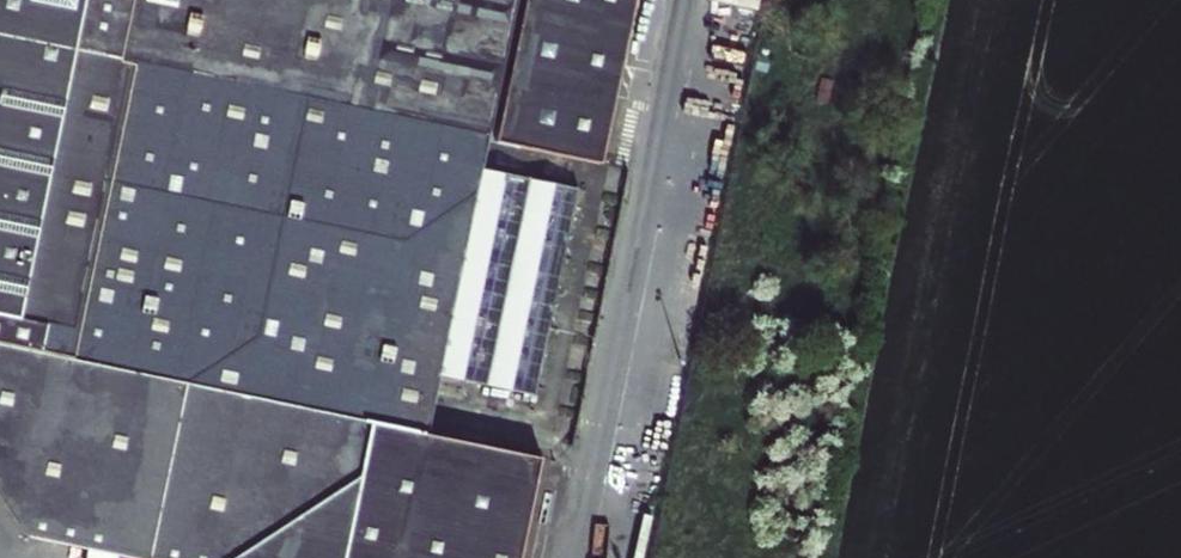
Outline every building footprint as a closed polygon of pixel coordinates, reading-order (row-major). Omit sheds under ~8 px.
[(28,538),(87,549),(86,557),(521,557),(542,458),(512,452),(437,437),(492,170),(497,142),(602,163),(635,0),(0,0),(0,496),(28,538)] [(492,170),(437,437),(512,452),(567,186),(492,170)]
